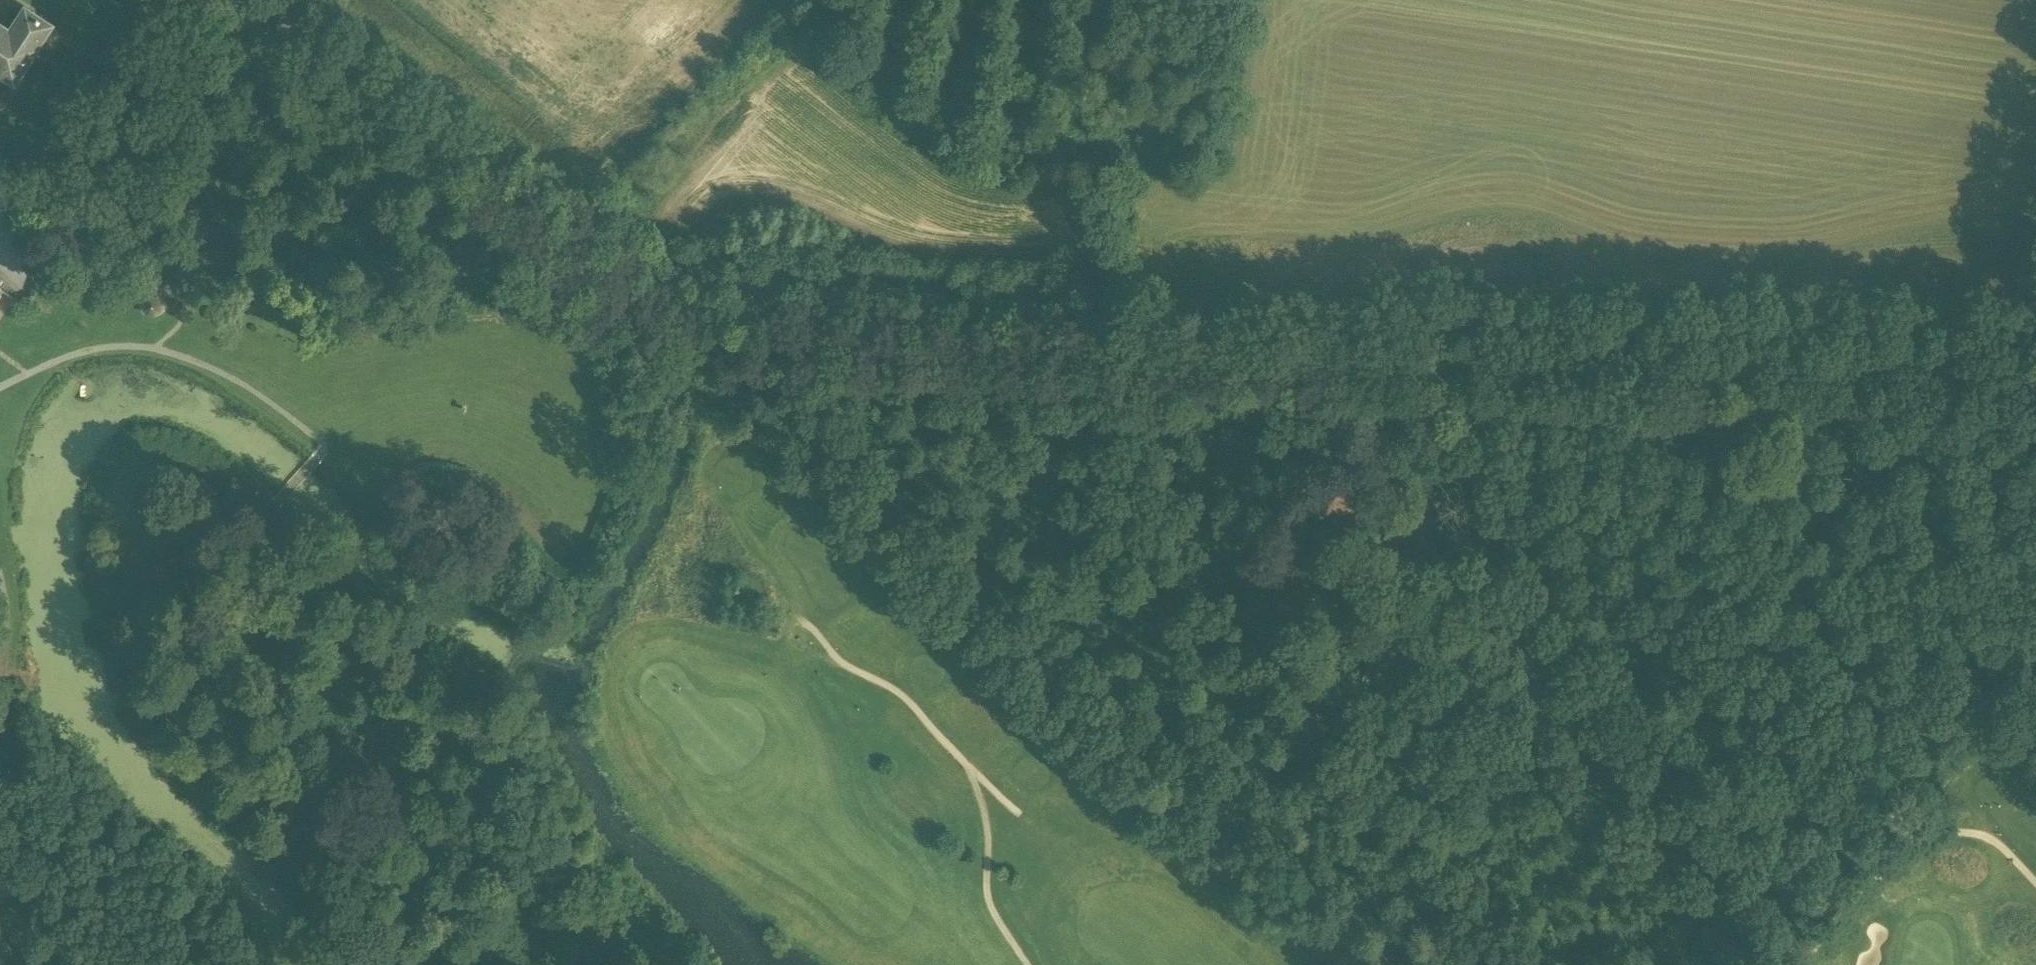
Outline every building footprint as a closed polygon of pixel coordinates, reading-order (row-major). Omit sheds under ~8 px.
[(0,24),(0,71),(14,79),(49,24),(25,8),(10,31),(0,24)] [(142,299),(141,307),(146,314),(154,315),(161,310),(162,302),(157,295),(149,294),(142,299)]
